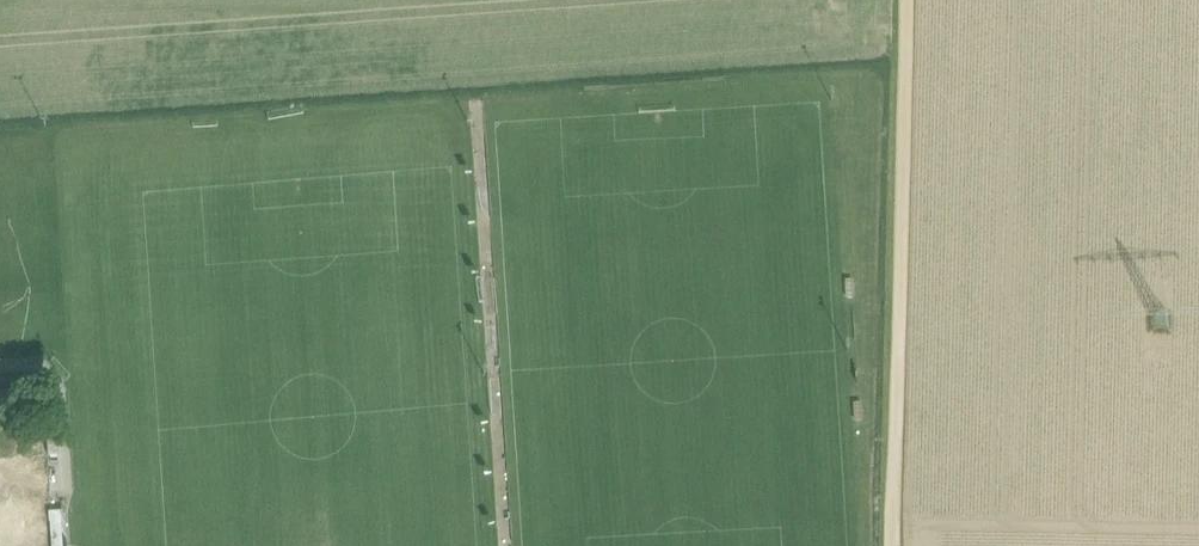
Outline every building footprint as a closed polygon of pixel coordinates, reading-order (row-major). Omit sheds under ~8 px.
[(46,512),(50,545),(69,545),(65,510),(46,512)]
